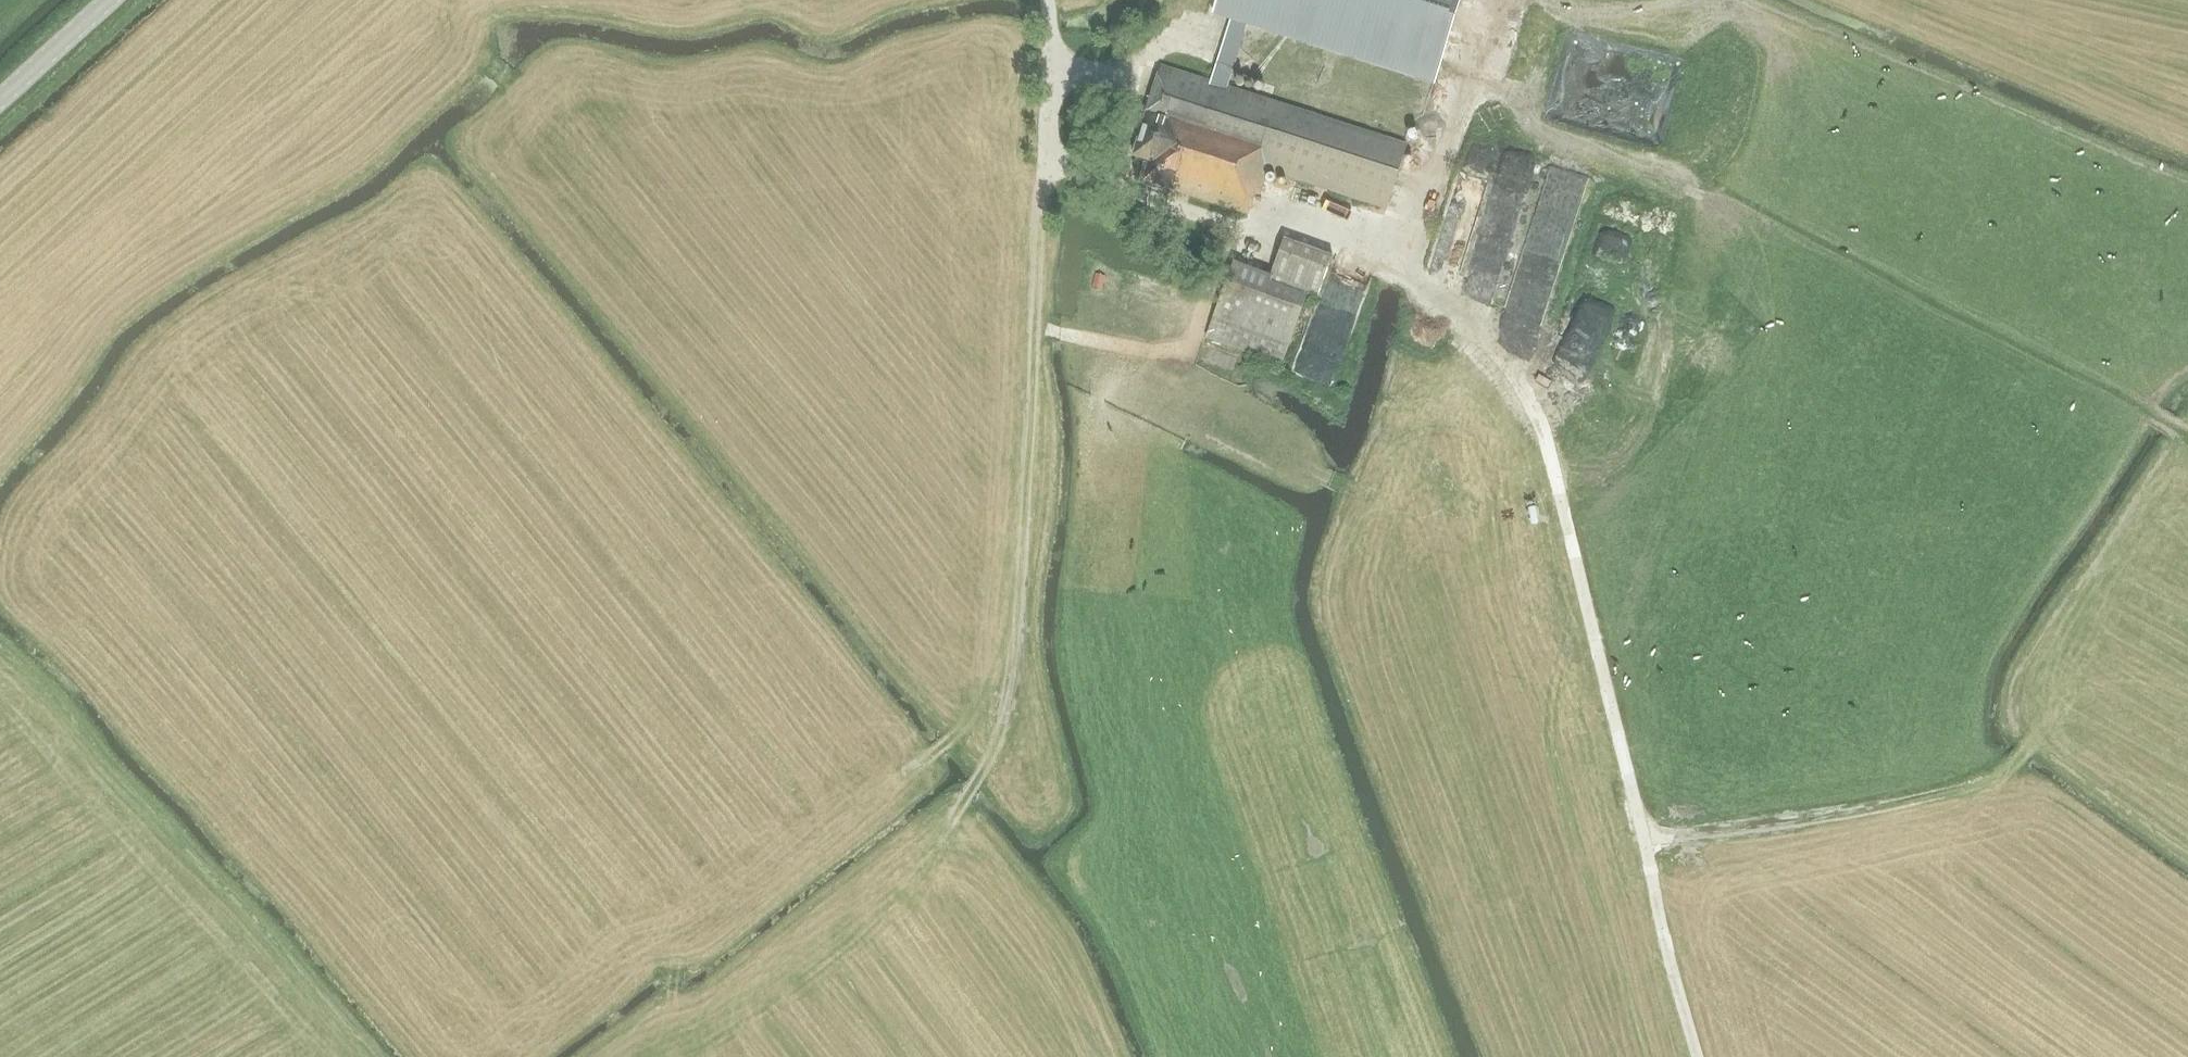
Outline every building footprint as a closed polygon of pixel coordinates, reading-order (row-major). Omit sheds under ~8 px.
[(1211,82),(1227,87),(1248,21),(1435,80),(1461,0),(1218,0),(1215,10),(1232,16),(1211,82)] [(1161,66),(1133,155),(1150,161),(1143,180),(1249,214),(1255,193),(1260,195),(1268,171),(1386,208),(1407,144),(1227,87),(1211,82),(1161,66)] [(1309,295),(1318,298),(1333,257),(1284,238),(1269,279),(1309,293),(1309,295)] [(1309,293),(1269,279),(1232,266),(1213,317),(1206,336),(1284,364),(1290,346),(1309,295),(1309,293)]
